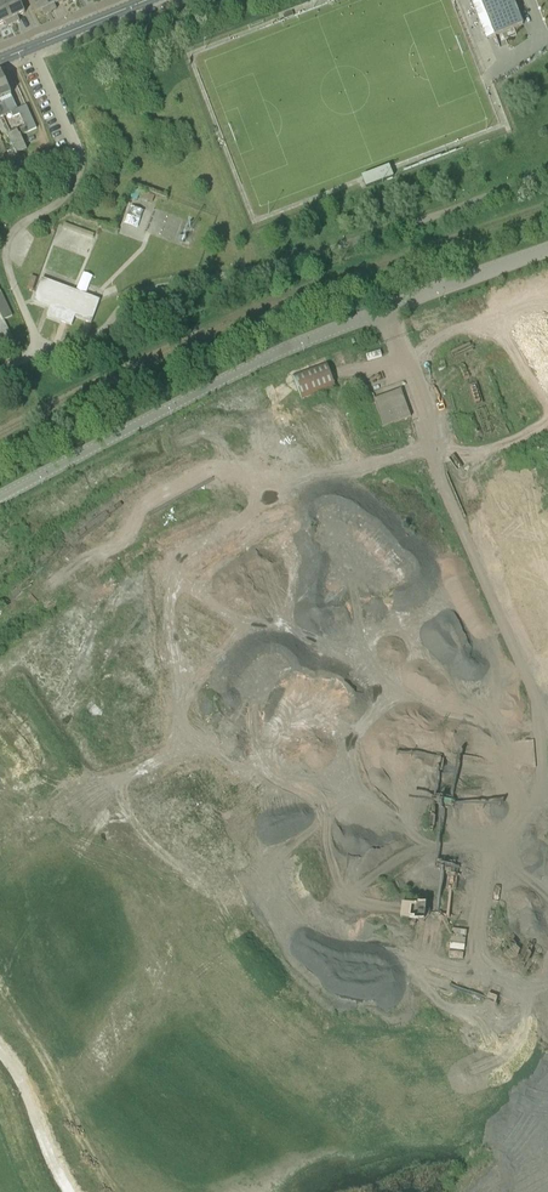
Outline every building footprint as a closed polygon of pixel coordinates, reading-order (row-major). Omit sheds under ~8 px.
[(14,24),(20,21),(18,17),(25,13),(19,0),(4,0),(3,1),(14,24)] [(51,12),(45,0),(28,0),(35,14),(42,11),(44,15),(51,12)] [(62,1),(61,0),(45,0),(51,12),(57,9),(55,5),(62,1)] [(514,0),(481,0),(495,36),(523,25),(514,0)] [(14,24),(3,1),(0,2),(0,25),(5,23),(7,27),(14,24)] [(37,129),(27,106),(17,110),(2,74),(0,75),(0,101),(6,114),(11,113),(14,117),(20,114),(21,116),(25,126),(18,129),(18,130),(17,131),(19,135),(20,134),(21,136),(37,129)] [(12,145),(23,140),(21,136),(20,134),(19,135),(17,131),(7,135),(12,145)] [(12,145),(17,153),(27,149),(23,140),(12,145)] [(75,318),(92,324),(100,300),(43,278),(34,302),(50,308),(47,316),(72,326),(75,318)] [(4,320),(13,316),(2,292),(0,293),(0,311),(4,320)] [(302,401),(336,387),(326,363),(293,376),(302,401)] [(384,427),(411,417),(401,390),(374,400),(384,427)] [(402,919),(425,919),(425,903),(403,903),(402,919)]
